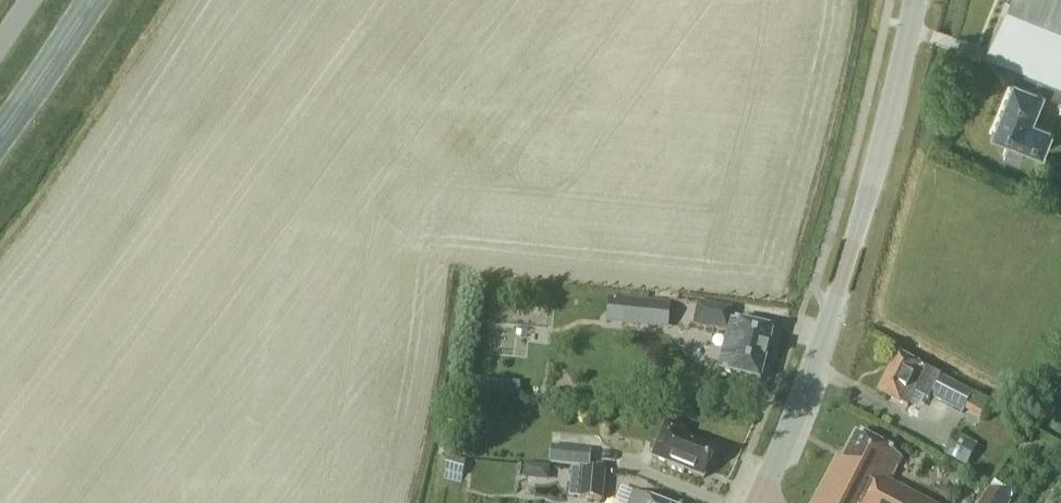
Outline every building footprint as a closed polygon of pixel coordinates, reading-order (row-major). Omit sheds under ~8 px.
[(985,50),(1020,64),(991,133),(1011,141),(1005,156),(1019,162),(1025,147),(1043,154),(1053,129),(1031,120),(1042,92),(1060,99),(1060,0),(1005,0),(985,50)] [(549,310),(551,297),(531,295),(529,308),(549,310)] [(668,323),(670,304),(625,299),(623,319),(668,323)] [(761,382),(768,353),(773,330),(745,324),(745,325),(731,321),(733,311),(699,303),(694,324),(727,332),(718,371),(733,375),(761,382)] [(898,352),(898,353),(878,393),(907,407),(912,397),(920,400),(921,397),(928,401),(930,398),(962,414),(973,394),(920,365),(921,364),(899,353),(898,352)] [(704,478),(715,450),(682,437),(685,430),(666,423),(658,445),(652,442),(648,452),(654,454),(652,458),(669,464),(667,468),(684,474),(685,471),(704,478)] [(841,459),(836,456),(811,502),(929,502),(891,483),(904,458),(855,433),(841,459)] [(977,446),(955,434),(944,455),(965,467),(977,446)] [(1024,441),(1040,451),(1045,444),(1029,434),(1024,441)] [(588,463),(589,447),(550,444),(549,461),(588,463)] [(446,458),(442,473),(462,477),(465,461),(446,458)] [(532,476),(554,480),(556,468),(534,464),(532,476)] [(605,473),(571,470),(568,498),(602,501),(605,473)] [(1014,495),(994,482),(980,502),(1009,502),(1014,495)] [(630,502),(658,502),(650,500),(650,499),(634,493),(630,502)]
